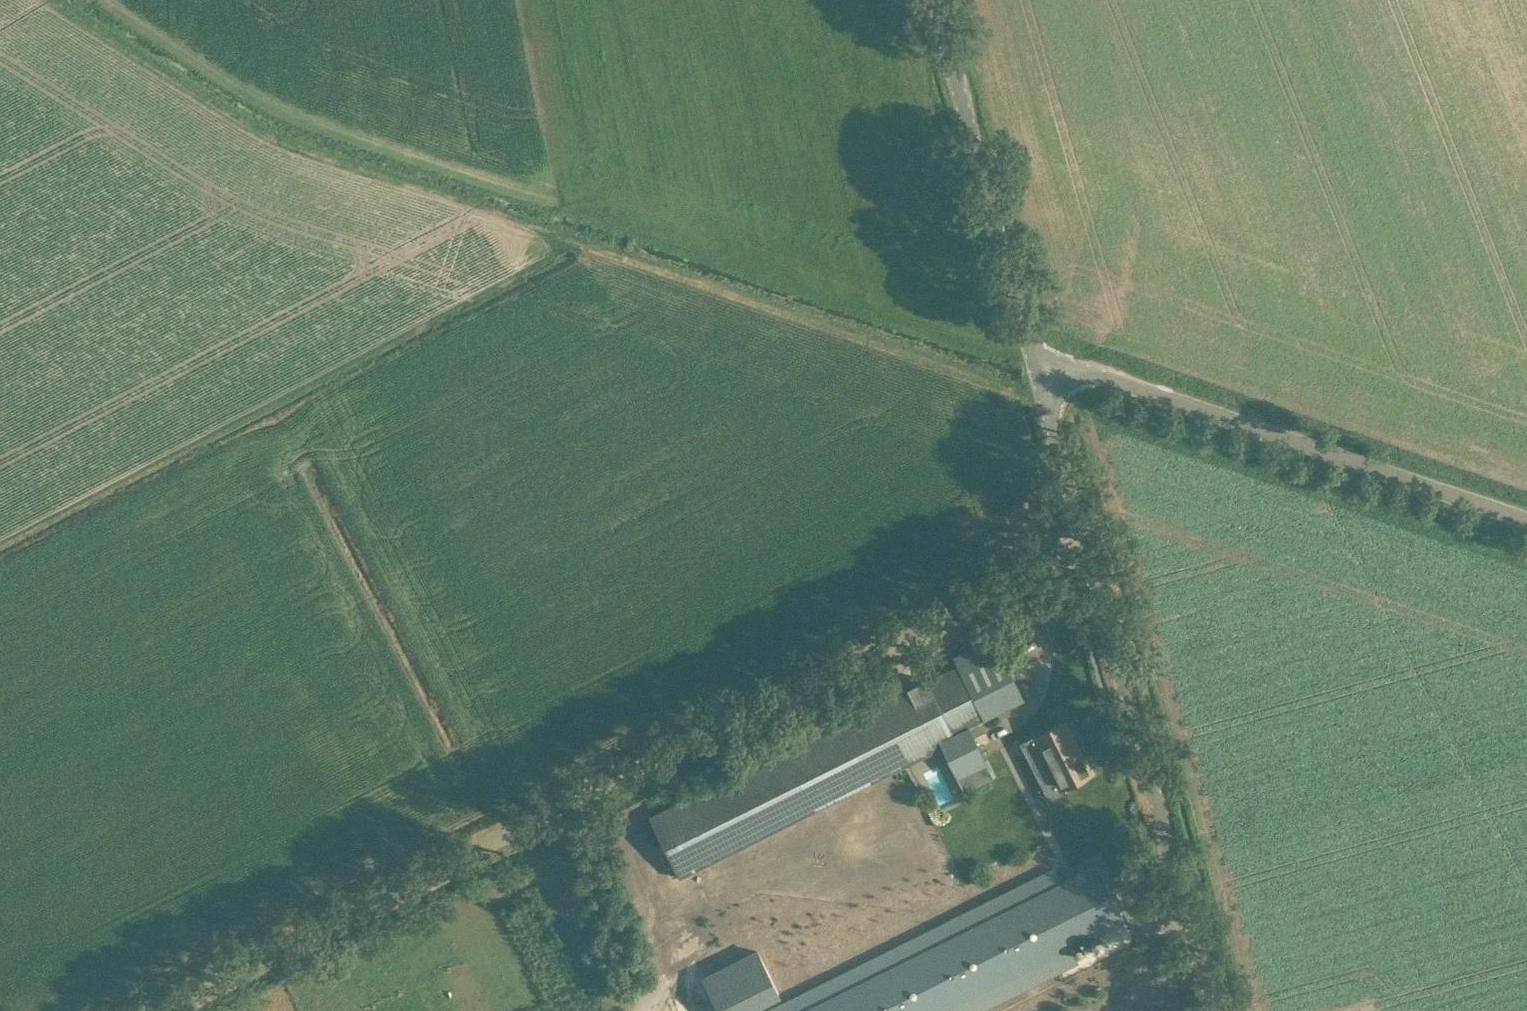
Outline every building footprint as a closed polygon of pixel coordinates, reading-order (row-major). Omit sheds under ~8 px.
[(956,775),(986,761),(968,724),(1025,697),(994,637),(954,657),(957,665),(648,813),(680,878),(942,747),(956,775)] [(1085,756),(1083,757),(1065,721),(1024,741),(1042,778),(1054,772),(1063,787),(1093,772),(1085,756)] [(1061,881),(1055,869),(770,1010),(976,1010),(1078,960),(1071,946),(1125,919),(1097,863),(1061,881)] [(758,947),(703,976),(721,1010),(750,1010),(782,995),(758,947)]
